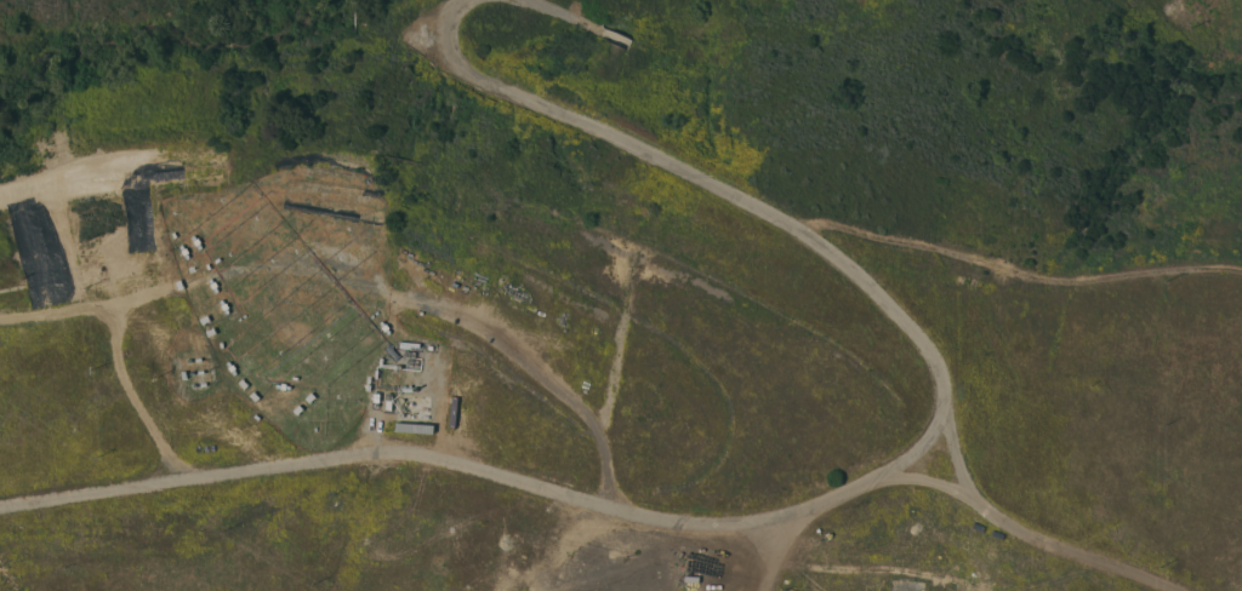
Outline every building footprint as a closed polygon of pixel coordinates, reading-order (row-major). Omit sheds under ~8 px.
[(426,46),(423,51),(406,40),(410,34),(426,46)] [(649,210),(646,217),(639,216),(642,207),(649,210)] [(964,276),(963,283),(956,282),(957,275),(964,276)] [(979,279),(976,287),(969,285),(972,277),(979,279)]
